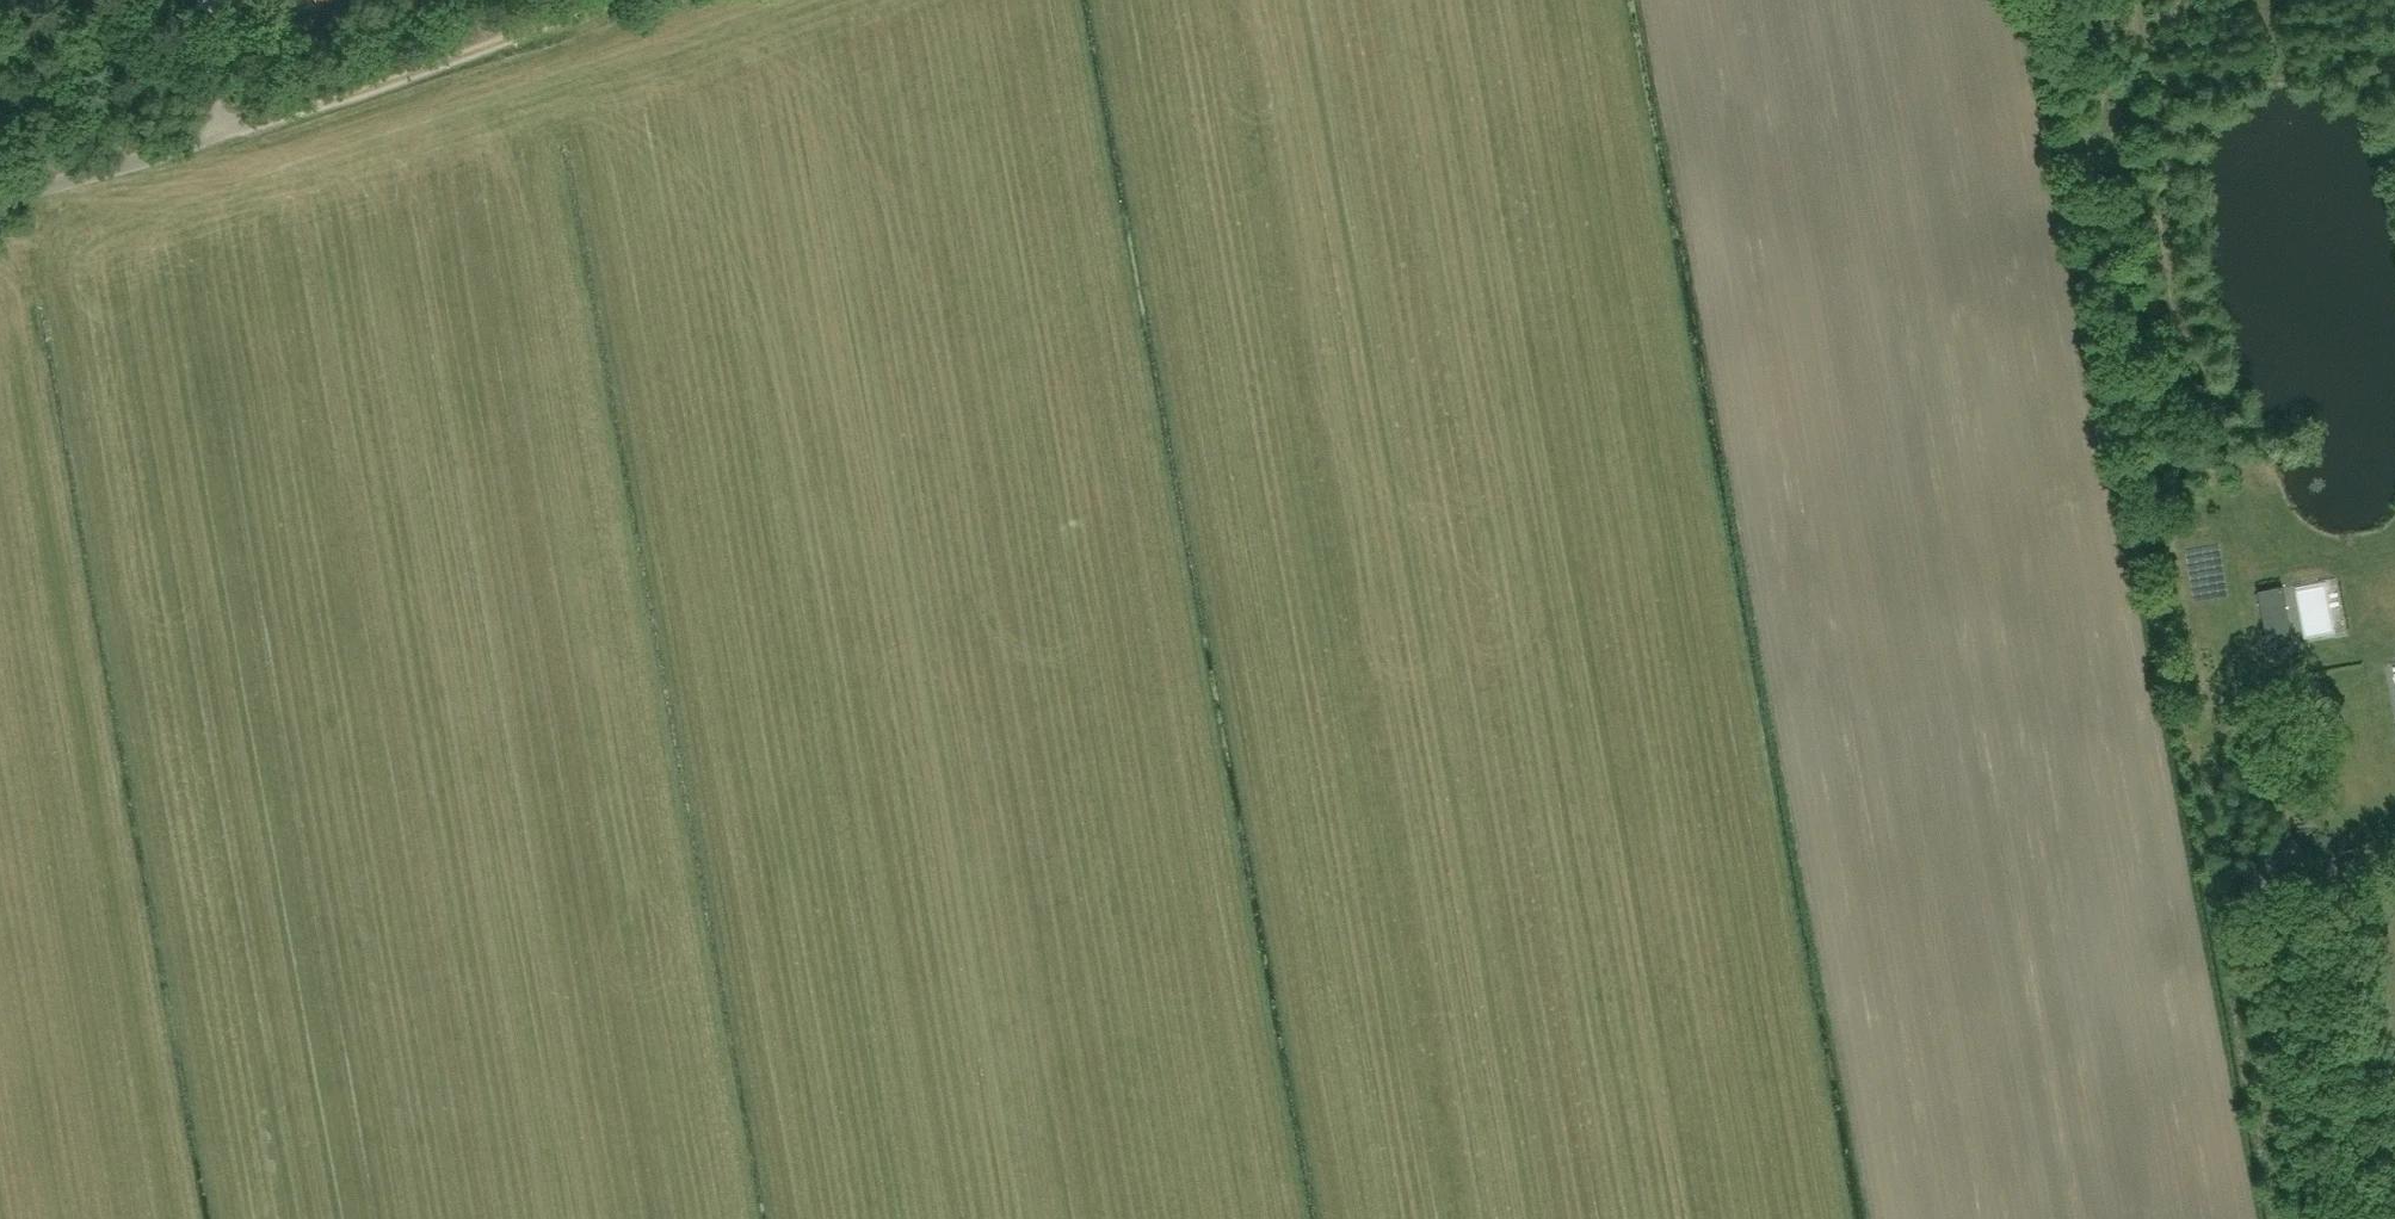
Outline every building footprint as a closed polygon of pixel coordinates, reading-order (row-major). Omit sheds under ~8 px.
[(289,37),(330,27),(327,12),(285,22),(289,37)] [(2311,635),(2336,634),(2333,586),(2309,587),(2311,635)]
